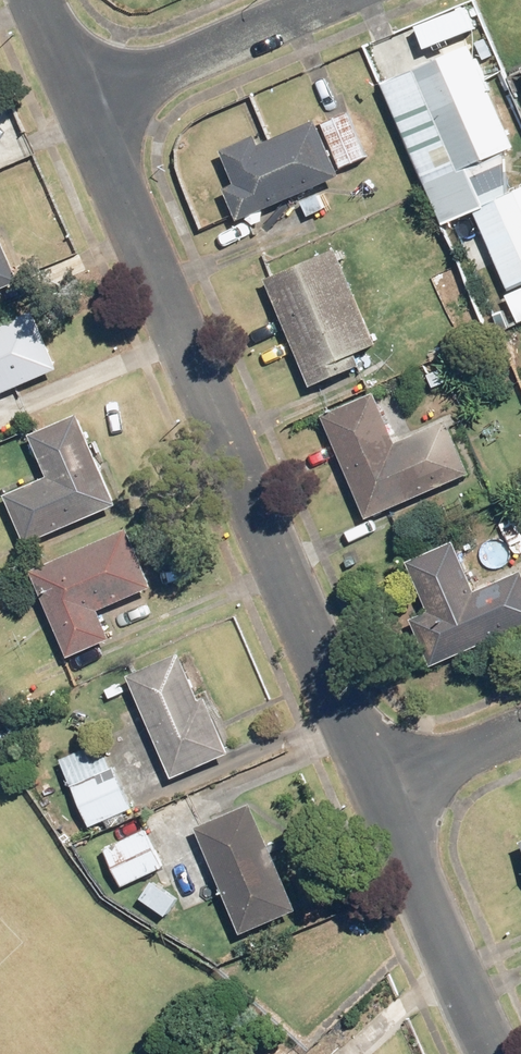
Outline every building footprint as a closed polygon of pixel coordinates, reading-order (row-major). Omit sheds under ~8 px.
[(505,155),(520,148),(520,140),(477,44),(450,56),(448,52),(380,82),(445,225),(520,190),(505,155)] [(354,113),(336,120),(351,162),(370,155),(354,113)] [(220,162),(240,213),(344,172),(324,121),(220,162)] [(520,274),(520,204),(482,218),(505,280),(520,274)] [(23,279),(0,230),(0,290),(23,279)] [(341,247),(272,275),(316,382),(385,354),(341,247)] [(63,369),(42,313),(0,329),(0,393),(63,369)] [(429,496),(428,495),(481,471),(454,412),(408,434),(384,383),(324,411),(375,521),(429,496)] [(13,489),(34,540),(125,503),(104,452),(103,452),(85,408),(35,429),(54,473),(13,489)] [(116,634),(108,615),(163,590),(135,530),(33,577),(61,637),(64,636),(72,654),(116,634)] [(432,615),(431,615),(449,657),(520,626),(520,576),(484,592),(463,537),(410,557),(432,615)] [(191,653),(139,675),(179,770),(232,748),(191,653)] [(76,787),(94,823),(138,802),(120,765),(76,787)] [(209,833),(247,931),(304,909),(265,811),(209,833)] [(109,844),(126,879),(159,863),(142,829),(109,844)]
